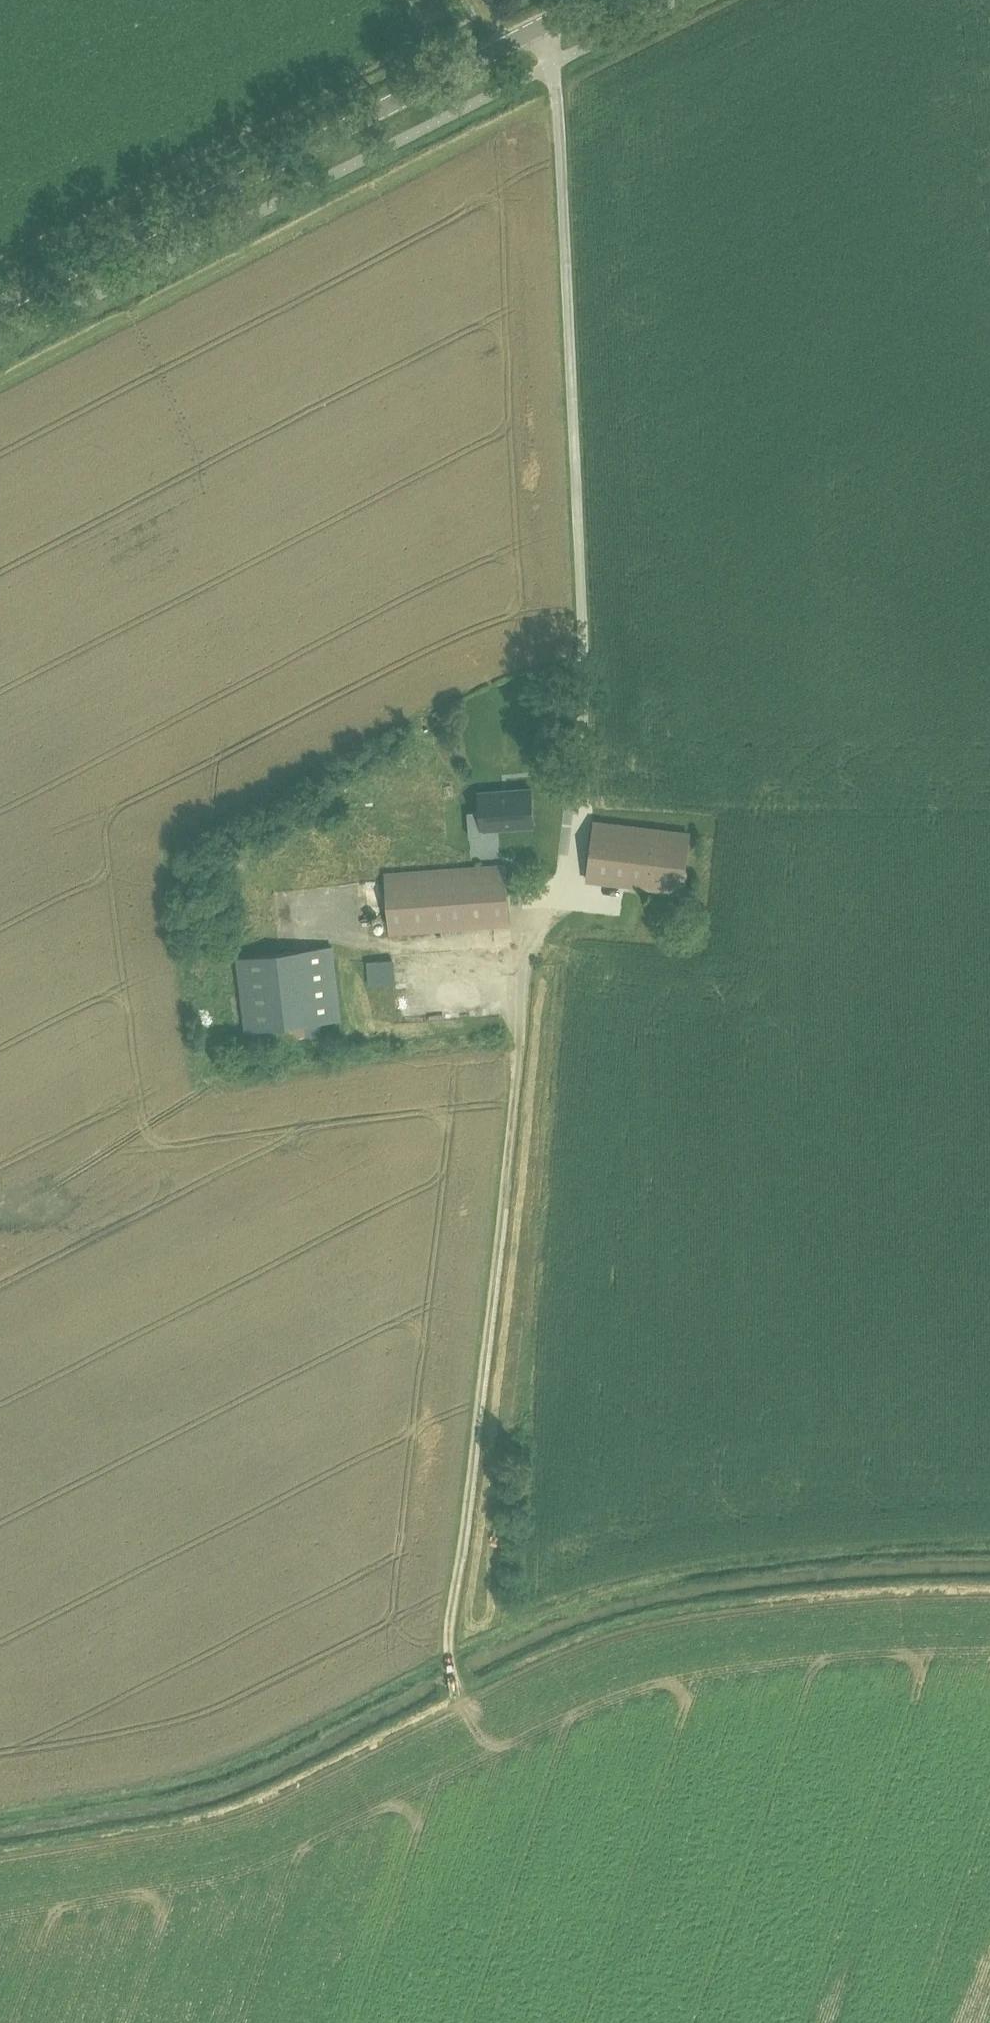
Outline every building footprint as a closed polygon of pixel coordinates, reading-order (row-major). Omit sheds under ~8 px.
[(484,832),(537,829),(535,793),(482,796),(483,813),(470,814),(472,839),(484,838),(484,832)] [(588,878),(682,889),(689,834),(594,822),(588,878)] [(385,874),(390,933),(509,924),(505,866),(385,874)] [(239,957),(247,1029),(345,1018),(336,945),(312,948),(239,957)]
